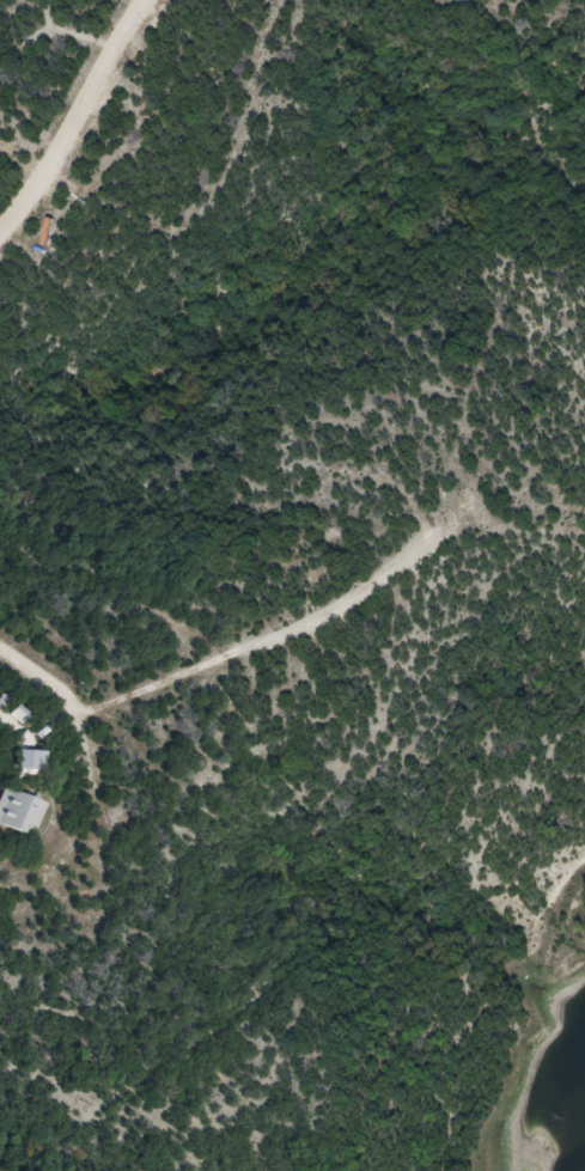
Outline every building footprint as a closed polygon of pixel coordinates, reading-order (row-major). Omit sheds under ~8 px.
[(50,773),(51,752),(26,750),(25,771),(50,773)] [(36,837),(49,802),(10,788),(0,815),(0,823),(36,837)]
